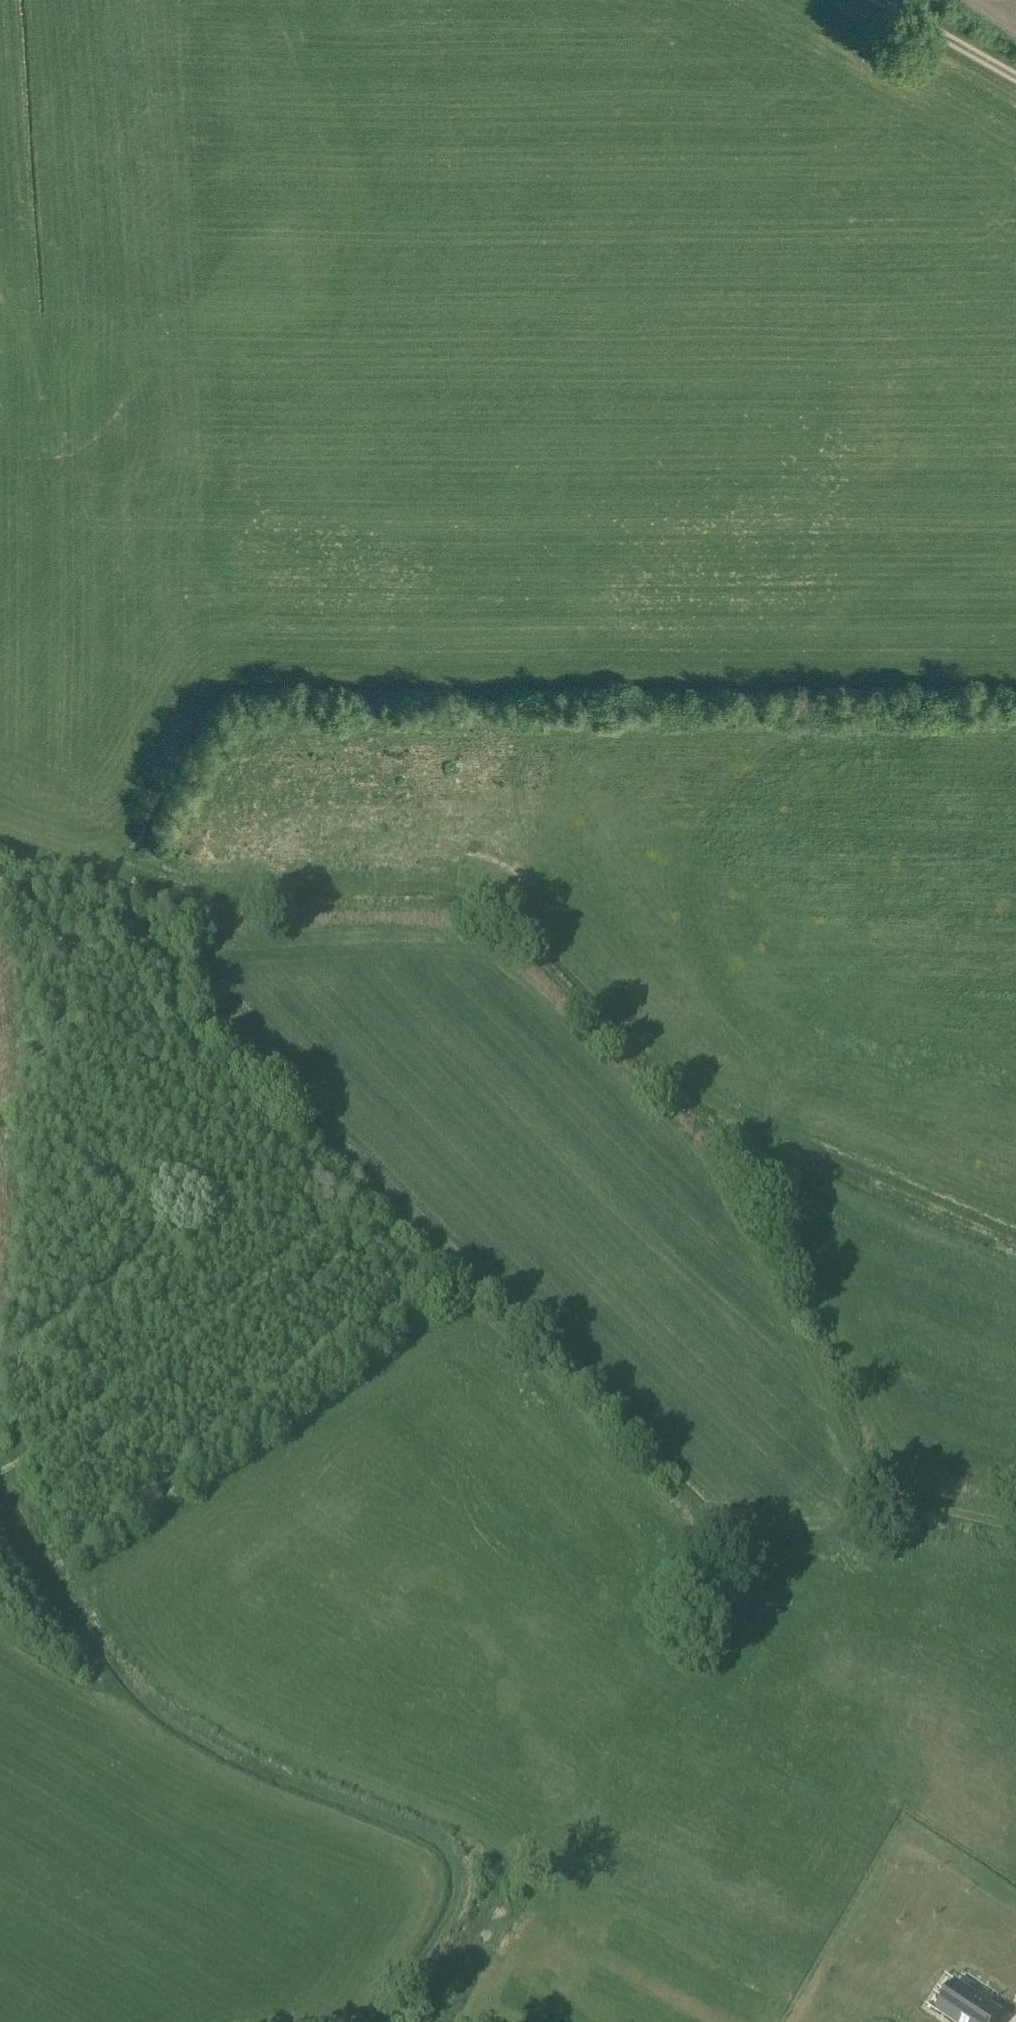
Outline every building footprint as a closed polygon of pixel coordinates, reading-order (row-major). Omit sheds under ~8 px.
[(956,1983),(936,2013),(949,2021),(999,2021),(1004,2015),(956,1983)]
